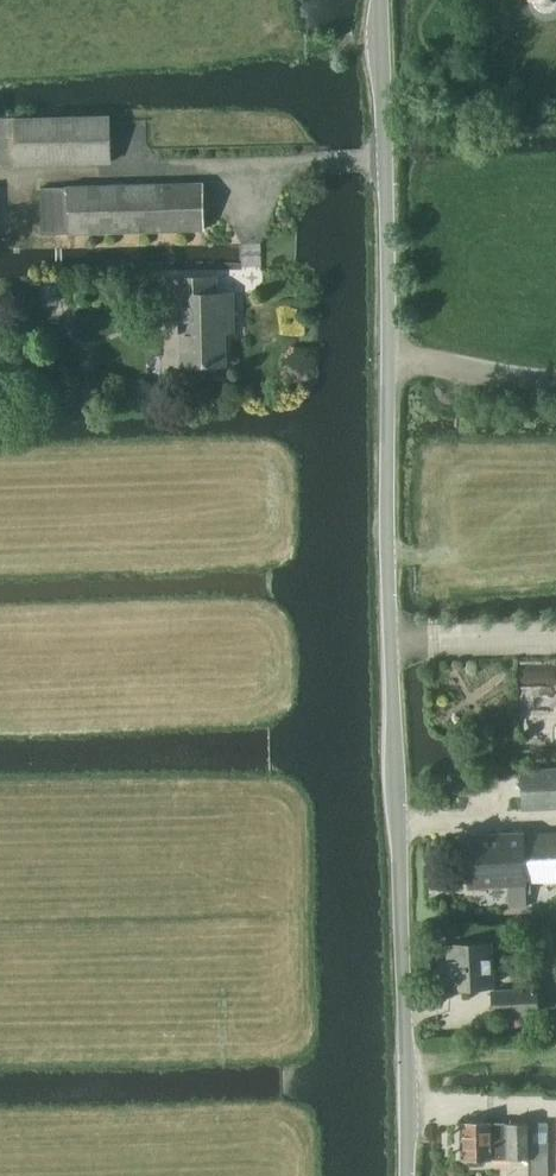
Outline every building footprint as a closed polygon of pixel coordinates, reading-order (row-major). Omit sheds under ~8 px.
[(537,2),(540,5),(544,8),(548,8),(553,7),(555,5),(555,0),(537,0),(537,2)] [(17,164),(112,162),(110,115),(15,118),(17,164)] [(43,233),(204,229),(203,182),(42,186),(43,233)] [(225,292),(217,292),(217,276),(170,276),(171,294),(181,294),(182,364),(226,364),(225,292)] [(555,808),(555,767),(521,769),(523,809),(555,808)] [(555,880),(555,832),(524,833),(524,831),(468,834),(470,886),(510,884),(511,907),(528,906),(527,892),(532,892),(532,881),(555,880)] [(451,986),(493,985),(492,942),(449,943),(451,986)] [(495,1013),(538,1011),(537,988),(493,990),(495,1013)] [(549,1157),(548,1122),(463,1122),(464,1158),(470,1158),(470,1161),(472,1164),(484,1164),(486,1161),(486,1158),(549,1157)]
